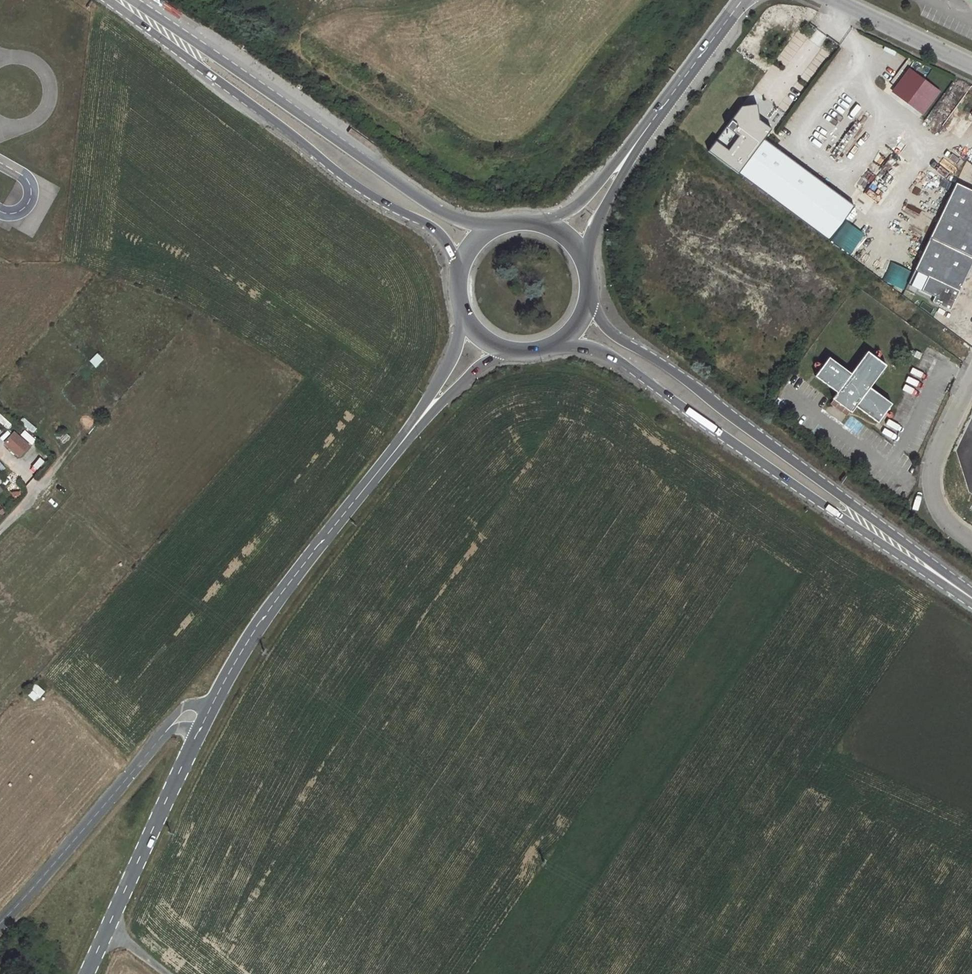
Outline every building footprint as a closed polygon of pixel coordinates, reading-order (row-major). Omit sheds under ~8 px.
[(942,91),(908,66),(890,90),(923,116),(942,91)] [(709,151),(739,173),(764,139),(771,128),(760,119),(757,105),(742,106),(709,151)] [(855,206),(764,139),(739,173),(828,239),(855,206)] [(956,182),(909,283),(935,295),(933,301),(951,309),(971,265),(971,190),(956,182)] [(830,242),(850,254),(863,233),(843,221),(830,242)] [(903,290),(910,270),(890,262),(883,282),(903,290)] [(907,288),(905,296),(913,299),(916,291),(907,288)] [(922,302),(919,308),(931,314),(934,308),(922,302)] [(89,361),(95,368),(104,360),(97,353),(89,361)] [(885,367),(868,354),(852,374),(831,358),(815,377),(837,393),(832,399),(850,413),(855,406),(878,423),(892,405),(868,387),(885,367)] [(0,422),(0,441),(18,457),(27,448),(0,422)] [(31,445),(35,440),(24,430),(20,435),(31,445)] [(26,463),(30,467),(39,456),(35,453),(26,463)] [(37,469),(45,461),(41,457),(33,465),(37,469)] [(34,683),(27,696),(37,702),(44,690),(34,683)]
